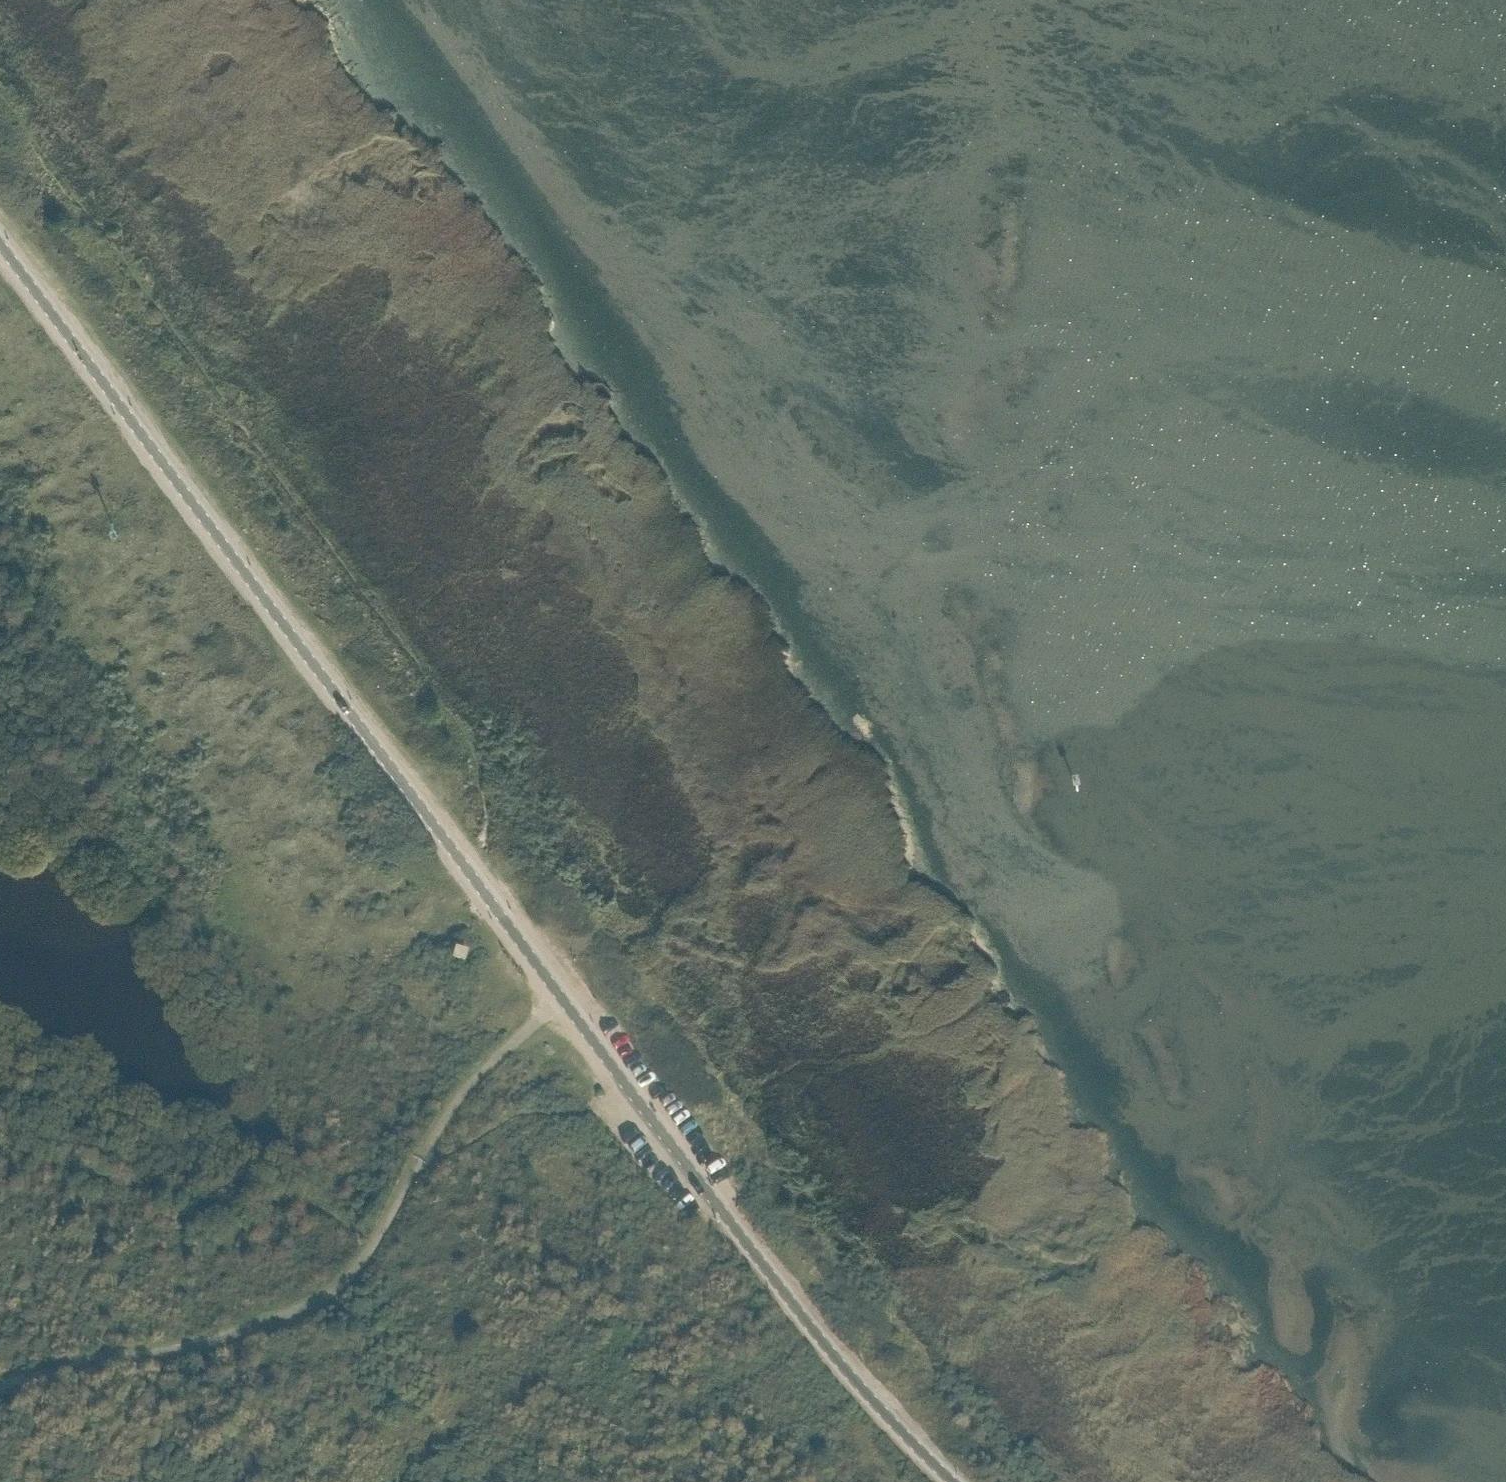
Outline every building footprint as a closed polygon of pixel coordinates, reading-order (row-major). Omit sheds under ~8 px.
[(456,949),(453,960),(466,963),(469,953),(456,949)] [(651,1147),(645,1159),(656,1164),(661,1152),(651,1147)]
